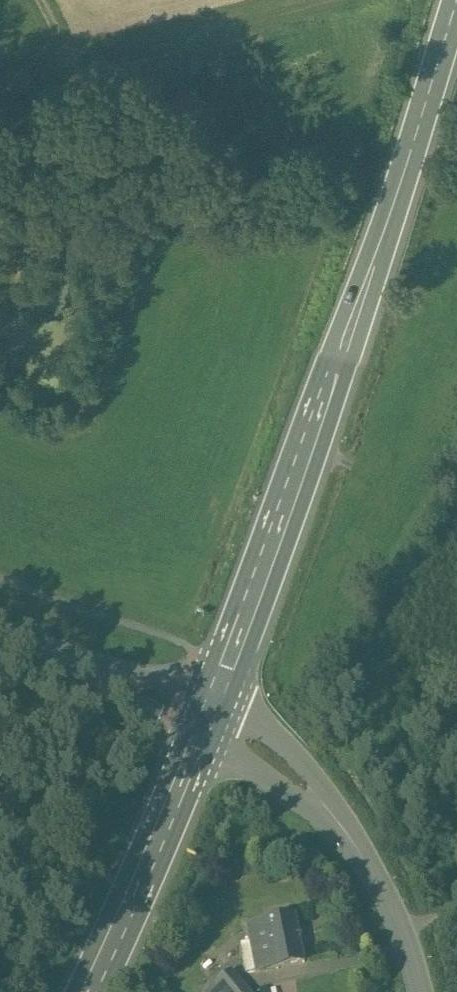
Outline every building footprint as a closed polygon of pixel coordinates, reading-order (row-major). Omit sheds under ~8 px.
[(294,916),(246,926),(255,971),(304,961),(294,916)] [(231,971),(205,991),(247,991),(231,971)]
